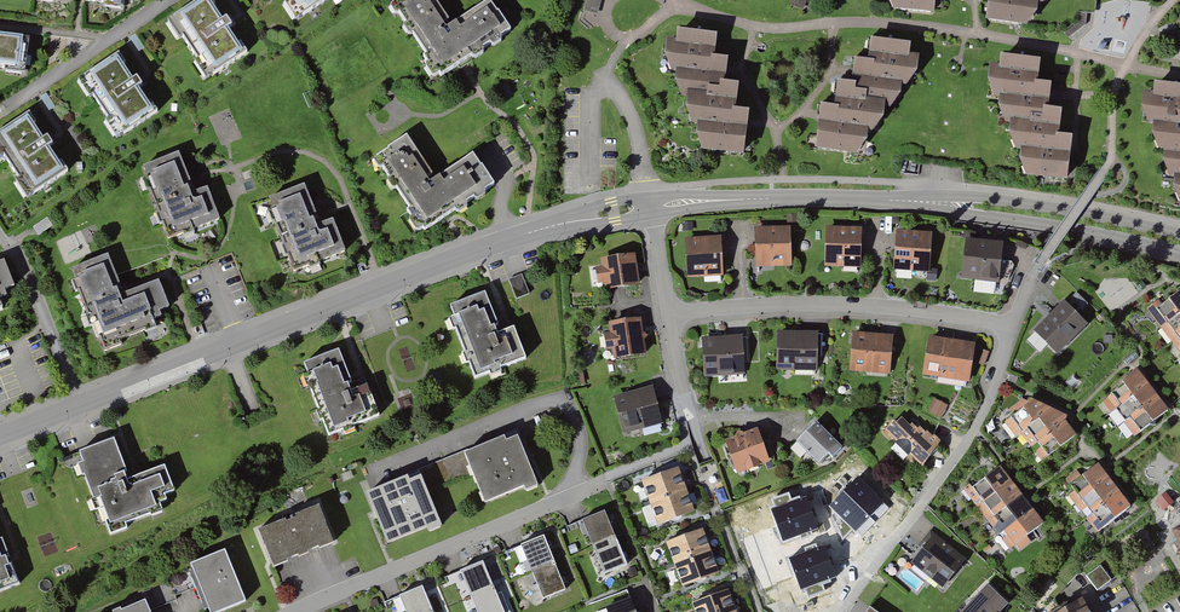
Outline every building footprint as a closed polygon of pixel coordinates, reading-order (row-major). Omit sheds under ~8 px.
[(28,8),(50,10),(51,5),(101,11),(100,16),(121,19),(123,0),(29,0),(28,8)] [(285,6),(281,8),(293,26),(332,0),(281,0),(285,6)] [(512,31),(491,0),(450,29),(446,23),(451,20),(438,0),(400,0),(392,6),(398,15),(401,13),(408,24),(404,26),(411,36),(414,34),(429,55),(426,57),(431,64),(427,66),(435,78),(441,74),(444,78),(464,64),(474,57),(478,62),(489,54),(485,49),(492,45),(496,50),(505,44),(502,38),(512,31)] [(937,17),(939,0),(893,0),(896,13),(937,17)] [(1028,27),(1041,5),(1045,5),(1048,0),(990,0),(987,23),(1028,27)] [(237,50),(235,51),(226,38),(234,33),(226,20),(218,26),(208,11),(211,10),(205,1),(163,28),(174,46),(180,42),(196,66),(191,69),(203,87),(244,60),(237,50)] [(585,5),(581,20),(595,24),(599,9),(585,5)] [(1059,39),(1066,47),(1089,28),(1082,20),(1059,39)] [(698,161),(738,165),(744,122),(731,118),(734,94),(720,92),(723,68),(710,67),(713,44),(673,39),(671,49),(662,48),(659,63),(676,65),(671,90),(686,92),(680,116),(696,118),(691,143),(698,161)] [(823,108),(817,152),(858,158),(868,145),(871,134),(876,135),(886,111),(894,111),(903,89),(908,90),(923,59),(912,56),(913,47),(873,41),(870,62),(857,61),(854,87),(839,84),(837,110),(823,108)] [(20,82),(25,46),(0,42),(0,74),(0,75),(0,79),(20,82)] [(1029,181),(1069,185),(1075,141),(1061,139),(1065,114),(1051,111),(1054,87),(1041,84),(1044,63),(1003,58),(1002,66),(991,65),(997,100),(1002,100),(1006,126),(1012,126),(1017,153),(1022,154),(1029,181)] [(101,131),(112,147),(154,120),(148,110),(145,112),(135,97),(140,94),(134,84),(129,87),(119,72),(122,70),(116,59),(72,87),(85,107),(90,103),(106,128),(101,131)] [(1179,213),(1179,95),(1152,92),(1150,100),(1140,100),(1145,134),(1150,134),(1155,160),(1161,160),(1168,192),(1172,192),(1177,213),(1179,213)] [(66,178),(59,167),(55,170),(46,156),(53,152),(47,142),(39,148),(30,133),(33,131),(27,120),(0,137),(0,162),(15,185),(11,187),(23,206),(66,178)] [(474,154),(431,182),(428,177),(433,173),(407,136),(389,148),(390,150),(374,160),(380,168),(384,166),(392,178),(389,180),(395,189),(398,187),(412,207),(408,209),(413,216),(409,219),(418,231),(424,227),(426,231),(457,210),(460,214),(470,207),(467,202),(476,196),(478,200),(487,194),(485,191),(496,183),(483,165),(482,166),(474,154)] [(160,229),(166,244),(178,239),(181,248),(195,243),(193,239),(218,229),(205,194),(186,201),(184,195),(189,193),(176,158),(138,173),(143,184),(138,186),(142,198),(148,196),(158,222),(153,224),(156,231),(160,229)] [(315,268),(340,259),(329,231),(317,235),(301,194),(265,208),(268,217),(263,219),(267,230),(272,229),(281,252),(277,254),(281,265),(287,263),(292,277),(307,271),(309,276),(316,273),(315,268)] [(783,224),(783,232),(797,231),(796,223),(783,224)] [(898,232),(897,241),(895,271),(926,273),(931,270),(934,234),(898,232)] [(751,276),(788,275),(787,235),(750,236),(751,276)] [(822,236),(819,276),(858,278),(860,238),(822,236)] [(968,238),(964,279),(1002,283),(1007,242),(968,238)] [(681,248),(683,287),(720,285),(718,245),(681,248)] [(599,270),(591,271),(593,286),(599,285),(600,293),(635,288),(634,283),(638,282),(636,270),(632,270),(630,257),(597,261),(599,270)] [(115,348),(140,338),(142,342),(155,337),(151,329),(158,326),(155,320),(165,316),(154,291),(117,305),(114,299),(119,297),(104,262),(68,276),(72,286),(67,288),(71,299),(76,297),(86,324),(81,326),(84,335),(89,334),(100,360),(117,353),(115,348)] [(505,289),(512,308),(526,303),(519,284),(505,289)] [(472,364),(478,379),(493,373),(496,381),(506,377),(504,371),(530,360),(517,329),(501,335),(498,330),(503,328),(488,292),(452,306),(457,317),(451,320),(456,330),(460,329),(471,356),(465,358),(468,365),(472,364)] [(1162,306),(1158,301),(1145,310),(1179,357),(1179,293),(1162,306)] [(1034,333),(1058,357),(1086,328),(1062,304),(1034,333)] [(602,326),(604,335),(597,336),(600,353),(606,352),(607,360),(641,354),(638,342),(641,342),(639,329),(636,330),(634,320),(602,326)] [(774,342),(773,380),(813,381),(813,367),(818,367),(819,343),(774,342)] [(848,343),(844,382),(887,385),(890,346),(848,343)] [(698,348),(700,387),(741,385),(741,370),(745,370),(744,346),(698,348)] [(924,347),(918,386),(966,393),(972,354),(924,347)] [(356,433),(354,429),(380,419),(367,387),(351,393),(349,387),(353,385),(339,351),(304,365),(308,377),(302,379),(306,389),(310,388),(320,413),(316,414),(319,423),(323,422),(329,438),(343,432),(345,437),(356,433)] [(977,360),(973,374),(981,376),(984,362),(977,360)] [(1137,438),(1170,414),(1137,372),(1102,404),(1111,416),(1116,412),(1137,438)] [(1006,381),(1017,384),(1019,378),(1008,374),(1006,381)] [(607,399),(617,437),(658,427),(647,388),(607,399)] [(1032,456),(1041,463),(1075,439),(1064,425),(1067,420),(1030,402),(1027,407),(1022,401),(1009,411),(1013,417),(1003,423),(1015,440),(1020,435),(1029,449),(1036,445),(1040,449),(1032,456)] [(927,424),(938,429),(944,415),(933,410),(927,424)] [(919,476),(937,452),(931,444),(929,446),(923,439),(922,442),(916,436),(914,439),(908,434),(906,436),(898,428),(892,433),(890,432),(881,441),(919,476)] [(475,476),(486,501),(526,484),(528,489),(538,485),(516,432),(466,448),(471,460),(467,462),(470,470),(473,477),(475,476)] [(793,451),(815,472),(824,463),(829,469),(839,458),(812,432),(793,451)] [(720,451),(731,483),(765,471),(754,439),(740,444),(735,441),(732,447),(720,451)] [(107,541),(121,536),(119,531),(147,521),(148,523),(158,520),(155,512),(162,509),(160,504),(171,500),(161,475),(125,488),(123,483),(125,482),(112,447),(74,461),(77,470),(69,473),(74,486),(81,484),(90,508),(84,510),(88,521),(95,518),(100,530),(102,529),(107,541)] [(460,457),(420,468),(430,490),(470,470),(467,462),(471,460),(466,448),(460,457)] [(635,481),(645,509),(636,512),(643,530),(653,527),(690,513),(673,467),(635,481)] [(1084,522),(1095,535),(1128,509),(1124,505),(1127,502),(1123,496),(1120,499),(1114,491),(1117,488),(1111,481),(1109,483),(1104,477),(1106,475),(1101,469),(1099,471),(1096,467),(1080,480),(1075,475),(1066,482),(1075,493),(1067,499),(1078,512),(1084,508),(1091,516),(1084,522)] [(371,494),(392,543),(431,526),(433,530),(444,526),(430,490),(420,468),(371,494)] [(1040,529),(1035,524),(1039,521),(1034,515),(1031,517),(1026,510),(1028,508),(1023,502),(1020,503),(1015,496),(1018,494),(1012,486),(1010,488),(1005,482),(1008,480),(1002,472),(999,473),(997,470),(970,492),(966,489),(960,493),(969,506),(976,503),(980,507),(974,512),(982,521),(987,516),(990,521),(985,527),(994,540),(1001,536),(1017,555),(1027,547),(1024,541),(1040,529)] [(862,476),(852,481),(856,489),(866,484),(862,476)] [(833,573),(880,525),(875,520),(883,512),(863,492),(852,503),(844,495),(805,535),(813,542),(805,550),(808,553),(805,556),(823,575),(829,569),(833,573)] [(255,538),(270,576),(284,571),(283,568),(295,563),(296,566),(306,562),(305,560),(315,556),(317,559),(332,553),(316,515),(289,526),(290,529),(283,532),(281,528),(255,538)] [(580,530),(598,575),(621,566),(620,561),(623,560),(620,554),(616,555),(605,528),(610,526),(606,519),(580,530)] [(1163,535),(1179,563),(1179,526),(1163,535)] [(676,587),(713,573),(697,528),(660,542),(676,587)] [(939,599),(963,570),(933,545),(937,540),(931,536),(924,545),(927,548),(907,573),(939,599)] [(527,595),(533,611),(564,599),(561,593),(564,591),(562,587),(558,588),(541,546),(519,554),(535,592),(527,595)] [(16,592),(0,549),(0,598),(16,592)] [(243,610),(222,559),(187,573),(189,580),(185,582),(196,611),(238,611),(243,610)] [(1087,579),(1097,593),(1111,583),(1101,569),(1087,579)] [(500,610),(497,611),(480,570),(458,580),(472,611),(501,611),(500,610)] [(144,611),(167,611),(174,609),(172,604),(190,597),(184,582),(139,600),(144,611)] [(1007,607),(986,587),(963,611),(1005,611),(1007,607)] [(722,589),(685,603),(688,611),(731,611),(722,589)] [(399,611),(426,611),(419,594),(395,604),(399,611)] [(600,611),(629,611),(624,599),(599,608),(600,611)]
